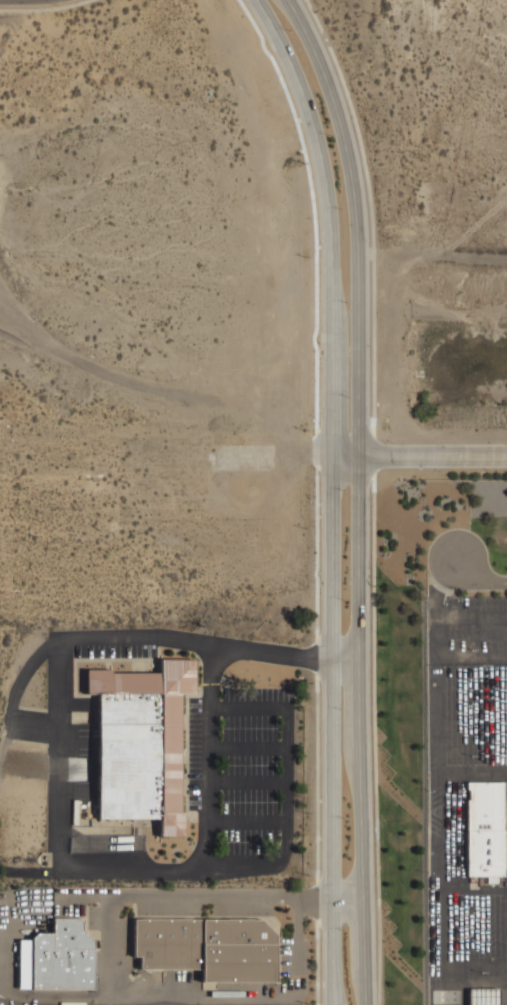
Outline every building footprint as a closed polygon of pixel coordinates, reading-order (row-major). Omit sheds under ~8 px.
[(98,693),(87,693),(86,669),(111,669),(111,673),(160,672),(161,659),(195,659),(195,693),(180,693),(180,812),(184,812),(184,836),(160,836),(159,819),(160,693),(98,693)] [(159,819),(97,818),(98,693),(160,693),(159,819)] [(504,782),(504,876),(468,876),(467,782),(504,782)] [(95,940),(95,989),(33,989),(33,938),(37,933),(53,933),(53,918),(84,918),(84,929),(95,940)] [(135,919),(262,919),(279,933),(278,982),(202,983),(203,969),(141,969),(141,956),(134,956),(135,919)] [(500,987),(468,987),(468,1004),(500,1004),(500,987)]
